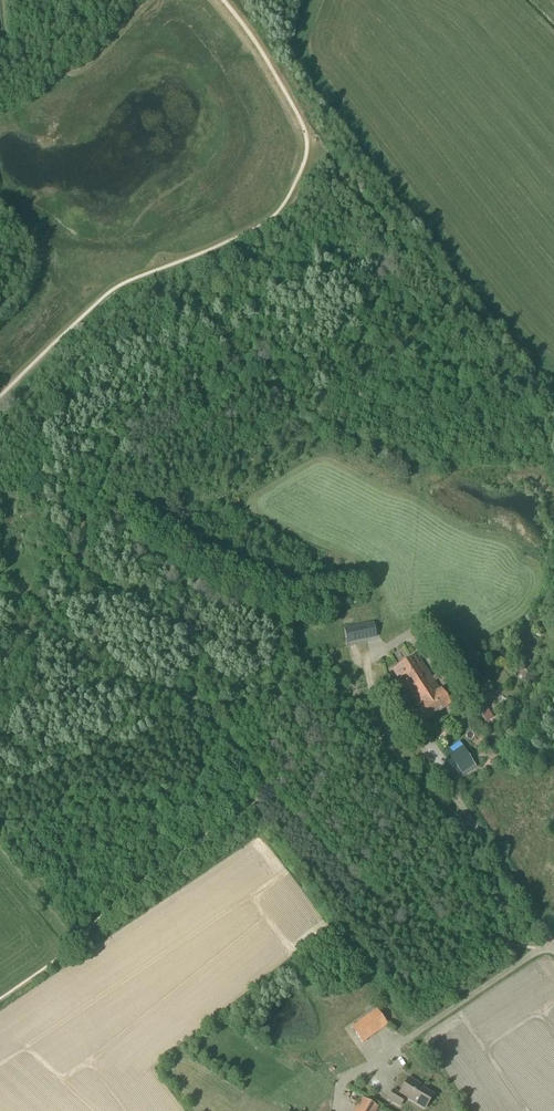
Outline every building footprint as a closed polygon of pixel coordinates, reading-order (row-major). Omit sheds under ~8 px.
[(351,628),(352,643),(372,641),(371,626),(351,628)] [(392,671),(407,694),(424,721),(451,704),(441,689),(440,690),(417,654),(392,671)] [(458,770),(463,778),(479,768),(474,760),(458,770)] [(362,1043),(387,1025),(376,1011),(352,1028),(362,1043)] [(433,1095),(422,1088),(423,1087),(409,1078),(400,1093),(393,1089),(387,1100),(400,1107),(406,1098),(424,1109),(433,1095)] [(379,1108),(378,1107),(367,1100),(362,1097),(359,1102),(354,1110),(377,1110),(379,1108)]
